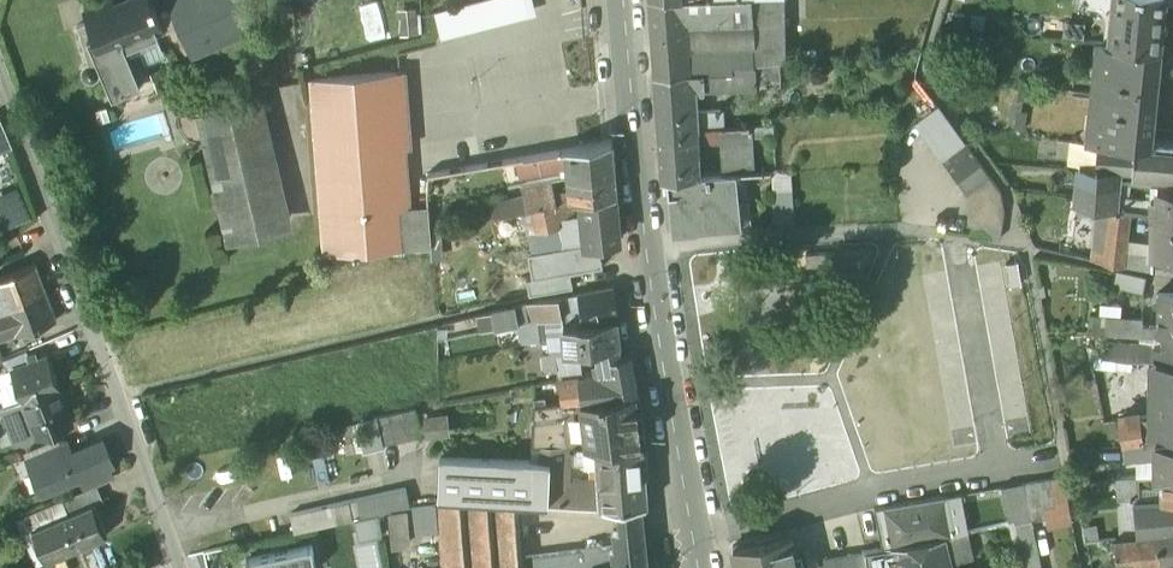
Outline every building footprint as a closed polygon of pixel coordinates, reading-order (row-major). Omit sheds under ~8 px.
[(84,11),(88,21),(94,34),(103,55),(166,28),(160,15),(154,1),(152,2),(151,0),(126,0),(116,4),(114,0),(110,0),(84,11)] [(169,2),(172,9),(179,24),(189,49),(217,36),(217,35),(216,35),(215,32),(216,32),(202,0),(175,0),(169,2)] [(216,32),(228,27),(223,16),(236,10),(236,11),(237,10),(237,8),(236,9),(232,0),(202,0),(216,32)] [(436,17),(442,42),(538,17),(533,0),(499,0),(436,17)] [(652,49),(684,49),(684,31),(692,31),(692,28),(704,28),(703,19),(703,16),(751,13),(750,0),(649,0),(652,49)] [(751,13),(751,15),(751,48),(751,49),(752,62),(755,62),(785,60),(784,0),(750,0),(751,13)] [(1081,2),(1102,5),(1107,9),(1110,14),(1111,19),(1112,0),(1081,0),(1081,2)] [(1111,19),(1108,43),(1160,48),(1160,44),(1163,10),(1164,10),(1165,0),(1112,0),(1111,19)] [(401,35),(417,33),(415,8),(398,10),(401,35)] [(166,28),(103,55),(94,34),(88,37),(103,73),(113,95),(141,83),(139,77),(145,74),(132,45),(179,24),(172,9),(160,15),(166,28)] [(103,73),(88,37),(94,34),(88,21),(78,25),(89,63),(85,64),(83,67),(82,70),(82,74),(84,77),(87,79),(90,80),(94,80),(97,78),(99,76),(99,75),(103,73)] [(1108,43),(1104,42),(1102,67),(1095,66),(1092,91),(1155,98),(1160,48),(1108,43)] [(684,49),(652,49),(654,73),(685,71),(684,49)] [(751,49),(702,51),(702,49),(684,49),(685,71),(720,70),(733,70),(732,62),(752,62),(751,49)] [(752,62),(732,62),(733,70),(720,70),(721,86),(757,84),(756,72),(755,62),(752,62)] [(685,71),(654,73),(658,130),(698,128),(697,112),(696,101),(691,101),(690,87),(721,86),(720,70),(685,71)] [(401,73),(310,80),(324,255),(401,249),(398,206),(411,205),(401,73)] [(1155,98),(1092,91),(1090,118),(1097,118),(1095,142),(1137,145),(1150,146),(1155,98)] [(711,100),(696,101),(697,112),(712,111),(711,100)] [(264,104),(199,120),(230,250),(263,242),(260,228),(292,220),(264,104)] [(939,105),(915,122),(942,158),(965,141),(939,105)] [(0,119),(0,153),(3,151),(13,147),(1,119),(0,119)] [(744,126),(721,127),(722,141),(724,172),(730,172),(770,171),(771,170),(776,170),(775,144),(745,145),(744,126)] [(698,128),(658,130),(662,178),(666,178),(700,174),(698,142),(722,141),(721,127),(698,128)] [(1095,142),(1071,140),(1069,164),(1080,165),(1116,167),(1116,169),(1135,170),(1137,145),(1095,142)] [(965,141),(942,158),(967,193),(991,176),(965,141)] [(613,143),(546,156),(551,171),(562,170),(562,164),(571,164),(571,177),(615,173),(613,143)] [(1137,145),(1135,170),(1172,173),(1172,148),(1150,146),(1137,145)] [(546,156),(524,160),(528,175),(551,172),(551,171),(546,156)] [(1116,167),(1080,165),(1079,181),(1114,183),(1116,169),(1116,167)] [(700,174),(666,178),(668,194),(673,193),(677,233),(698,231),(698,230),(742,226),(739,202),(733,202),(730,172),(700,174)] [(615,173),(571,177),(573,202),(582,201),(617,194),(615,173)] [(991,176),(967,193),(976,204),(971,234),(1000,239),(1004,209),(1001,190),(991,176)] [(1114,183),(1079,181),(1077,203),(1109,208),(1112,208),(1113,198),(1114,183)] [(1150,185),(1151,217),(1172,216),(1172,187),(1150,185)] [(554,188),(522,193),(526,211),(557,208),(557,204),(554,188)] [(792,190),(776,191),(773,223),(787,228),(795,227),(792,190)] [(617,194),(582,201),(586,245),(604,243),(621,240),(617,194)] [(1128,199),(1113,198),(1112,208),(1126,210),(1128,199)] [(411,205),(398,206),(401,249),(431,247),(428,204),(411,205)] [(1112,208),(1109,208),(1103,262),(1122,266),(1129,210),(1126,210),(1112,208)] [(1151,217),(1151,256),(1172,256),(1172,216),(1151,217)] [(586,245),(529,255),(533,280),(571,274),(608,267),(604,243),(586,245)] [(807,253),(807,265),(835,264),(835,252),(807,253)] [(1018,261),(1004,263),(1008,289),(1022,287),(1018,261)] [(46,292),(36,265),(0,278),(0,310),(46,292)] [(1117,270),(1114,287),(1143,292),(1146,276),(1117,270)] [(573,288),(571,274),(533,280),(525,281),(528,296),(573,288)] [(613,288),(578,295),(579,304),(575,305),(576,310),(580,309),(583,324),(617,318),(619,317),(613,288)] [(22,333),(38,327),(57,320),(46,292),(0,310),(0,341),(22,333)] [(1158,293),(1157,326),(1157,336),(1163,336),(1172,336),(1172,293),(1158,293)] [(558,299),(524,305),(535,323),(539,322),(562,317),(558,299)] [(524,305),(492,312),(495,329),(535,323),(524,305)] [(1142,318),(1104,315),(1102,332),(1141,335),(1141,325),(1142,318)] [(583,324),(564,325),(564,353),(598,348),(618,345),(617,318),(583,324)] [(535,323),(518,327),(521,344),(542,341),(539,322),(535,323)] [(1157,326),(1141,325),(1141,335),(1157,336),(1157,326)] [(38,327),(22,333),(25,340),(41,334),(38,327)] [(1163,336),(1163,348),(1136,346),(1135,360),(1156,360),(1172,360),(1172,336),(1163,336)] [(1111,344),(1103,344),(1101,356),(1128,360),(1135,360),(1136,346),(1111,344)] [(618,345),(598,348),(599,363),(595,364),(598,377),(579,380),(582,401),(637,395),(630,354),(619,356),(618,345)] [(49,355),(11,369),(22,399),(57,386),(60,385),(49,355)] [(555,355),(543,356),(546,373),(557,371),(555,355)] [(1156,360),(1155,412),(1155,436),(1172,434),(1172,360),(1156,360)] [(579,380),(558,382),(562,404),(582,401),(579,380)] [(57,386),(24,399),(38,435),(71,423),(57,386)] [(562,404),(533,408),(532,448),(541,448),(598,450),(642,450),(637,395),(582,401),(562,404)] [(22,399),(3,407),(17,443),(38,435),(24,399),(22,399)] [(451,438),(448,415),(422,419),(418,420),(415,407),(375,417),(382,447),(422,437),(424,441),(451,438)] [(1155,412),(1139,415),(1139,413),(1118,418),(1122,442),(1123,441),(1155,436),(1155,412)] [(1155,436),(1155,456),(1154,474),(1162,474),(1172,474),(1172,434),(1155,436)] [(1155,436),(1123,441),(1126,459),(1155,456),(1155,436)] [(66,439),(26,456),(32,470),(71,453),(71,452),(66,439)] [(102,439),(71,452),(71,453),(32,470),(42,492),(81,475),(87,488),(96,484),(112,477),(107,464),(112,461),(102,439)] [(598,450),(541,448),(540,464),(551,465),(599,467),(598,450)] [(642,450),(598,450),(599,467),(600,484),(645,480),(642,450)] [(540,464),(441,459),(438,499),(438,498),(439,498),(520,503),(549,504),(551,465),(540,464)] [(1162,474),(1162,499),(1172,499),(1172,474),(1162,474)] [(1063,475),(1023,482),(1031,518),(1070,511),(1063,475)] [(1138,475),(1117,476),(1118,497),(1139,496),(1138,475)] [(645,480),(600,484),(601,507),(619,508),(620,508),(642,506),(647,505),(645,480)] [(1023,482),(1002,486),(1009,522),(1014,544),(1016,553),(1019,567),(1041,567),(1031,518),(1023,482)] [(87,488),(62,499),(67,511),(91,501),(93,505),(104,501),(96,484),(87,488)] [(405,486),(348,499),(353,517),(409,505),(405,486)] [(946,496),(883,507),(884,516),(890,546),(945,536),(954,534),(946,496)] [(439,498),(438,498),(438,499),(444,566),(444,567),(526,567),(525,558),(520,503),(439,498)] [(348,499),(290,512),(293,530),(353,517),(348,499)] [(1162,499),(1133,501),(1136,535),(1157,533),(1172,531),(1172,499),(1162,499)] [(67,511),(31,527),(45,559),(105,533),(93,505),(91,501),(67,511)] [(620,508),(622,536),(614,537),(616,548),(612,548),(613,567),(647,567),(642,506),(620,508)] [(883,507),(875,509),(877,518),(884,516),(883,507)] [(1009,522),(989,527),(993,549),(1014,544),(1009,522)] [(1157,533),(1160,560),(1172,559),(1172,531),(1157,533)] [(1136,535),(1113,537),(1117,565),(1160,560),(1157,533),(1136,535)] [(732,547),(737,567),(797,567),(789,534),(732,547)] [(945,536),(891,546),(895,561),(896,567),(954,567),(945,536)] [(312,545),(246,558),(248,567),(317,567),(312,545)] [(588,547),(584,552),(574,553),(576,567),(613,567),(612,548),(602,549),(598,545),(588,547)] [(890,546),(864,551),(864,552),(866,566),(895,561),(891,546),(890,546)] [(847,555),(847,557),(834,559),(835,562),(836,567),(866,567),(866,566),(864,552),(847,555)] [(525,558),(526,567),(576,567),(574,553),(525,558)]
